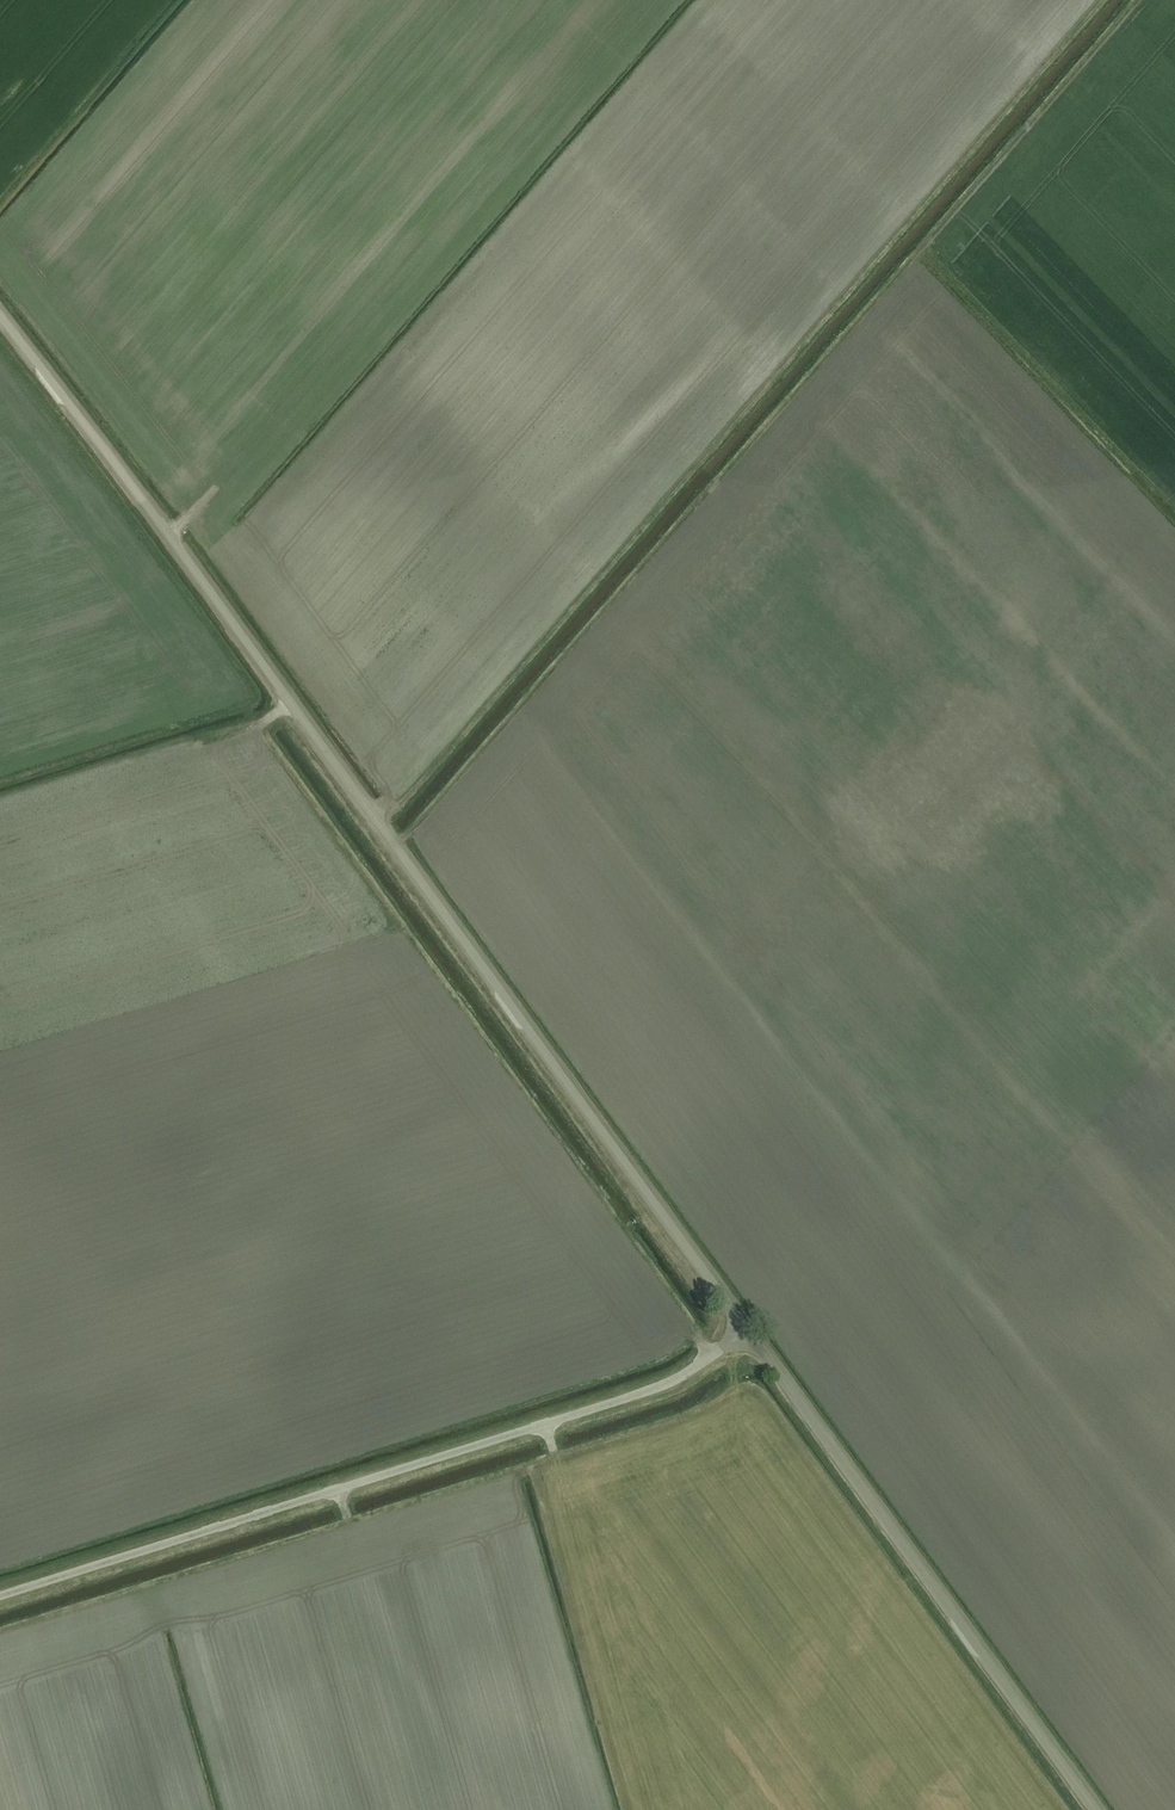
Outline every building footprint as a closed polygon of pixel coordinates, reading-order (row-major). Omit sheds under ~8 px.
[(209,500),(217,492),(212,487),(204,495),(209,500)]
